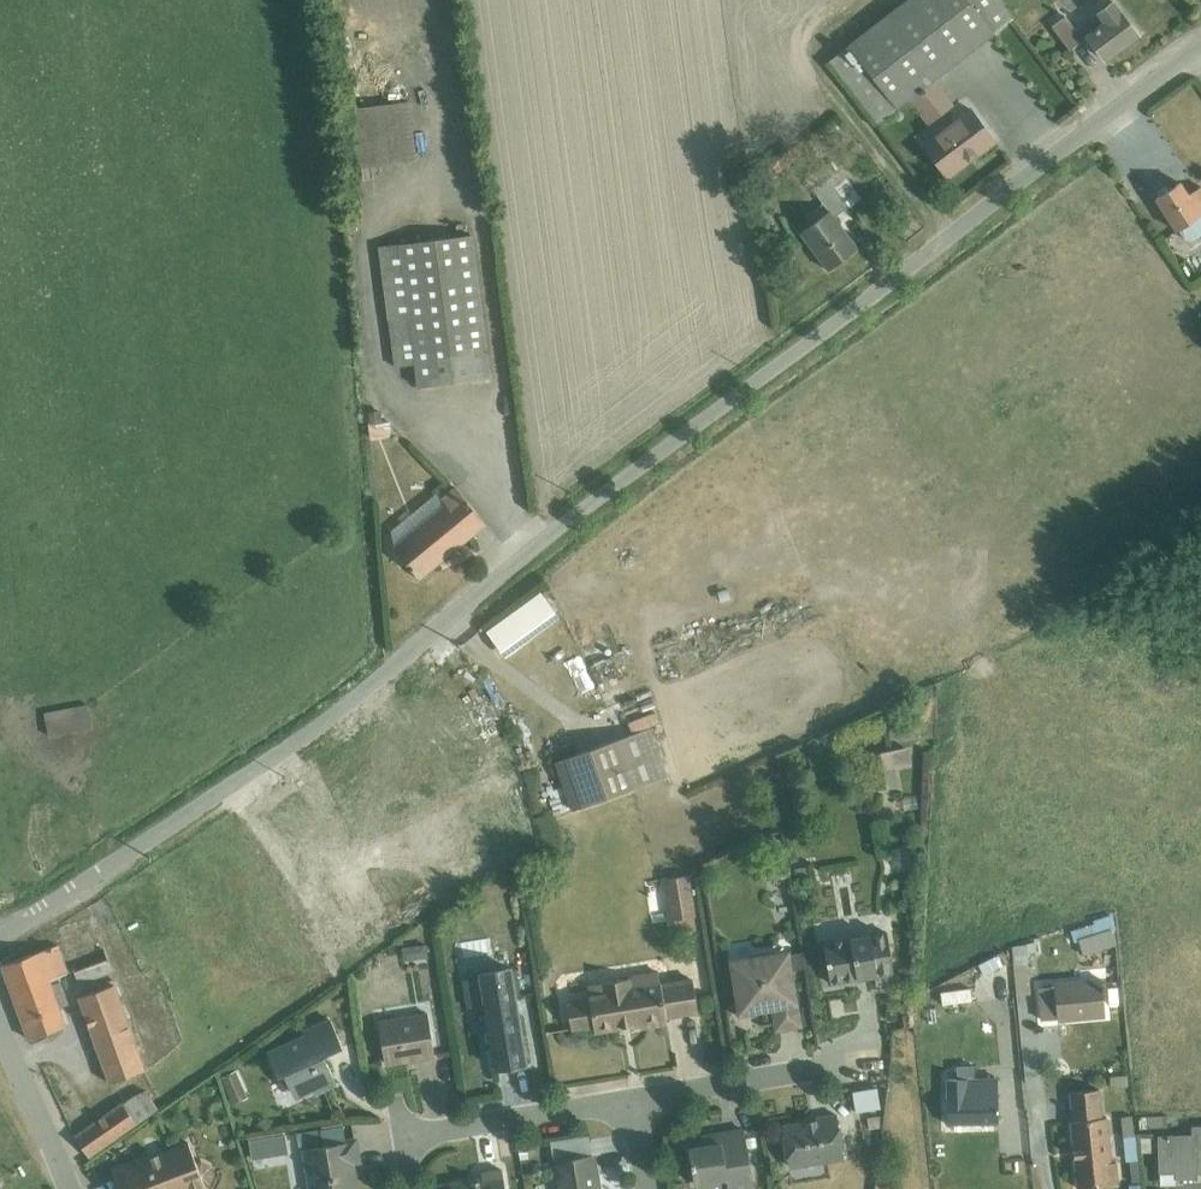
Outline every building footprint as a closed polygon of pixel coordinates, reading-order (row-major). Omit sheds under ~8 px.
[(909,98),(934,78),(1014,16),(1001,0),(905,0),(829,60),(877,122),(909,98)] [(1139,33),(1114,0),(1112,0),(1076,28),(1066,15),(1052,26),(1070,49),(1088,35),(1105,58),(1139,33)] [(954,104),(934,78),(909,98),(929,124),(954,104)] [(344,107),(351,166),(416,159),(408,88),(377,92),(378,103),(344,107)] [(948,176),(996,139),(970,106),(923,142),(948,176)] [(814,221),(801,231),(829,269),(859,247),(836,216),(862,197),(834,159),(806,177),(824,202),(809,213),(814,221)] [(1157,196),(1179,229),(1179,228),(1186,238),(1194,239),(1200,235),(1200,186),(1189,193),(1180,181),(1170,188),(1167,183),(1157,190),(1160,195),(1157,196)] [(473,233),(380,244),(395,366),(415,363),(418,386),(491,376),(473,233)] [(383,410),(369,410),(370,437),(389,436),(389,421),(383,421),(383,410)] [(420,578),(487,523),(455,485),(442,497),(437,492),(385,535),(420,578)] [(595,659),(580,666),(586,679),(601,672),(595,659)] [(88,703),(44,712),(48,737),(94,728),(88,703)] [(572,809),(667,775),(650,727),(555,761),(572,809)] [(806,731),(783,740),(786,751),(810,743),(806,731)] [(907,746),(865,753),(868,769),(873,769),(876,787),(896,784),(893,766),(910,763),(907,746)] [(1094,923),(1071,930),(1074,940),(1079,939),(1083,953),(1115,943),(1112,930),(1116,929),(1112,913),(1093,919),(1094,923)] [(824,940),(831,982),(876,974),(877,984),(894,981),(893,972),(895,972),(888,930),(824,940)] [(1013,944),(1017,993),(1031,992),(1028,954),(1043,953),(1042,939),(1015,943),(1013,944)] [(426,943),(401,946),(403,958),(428,955),(426,943)] [(53,982),(51,979),(69,971),(58,944),(2,964),(29,1038),(67,1023),(61,1006),(69,1003),(61,980),(53,982)] [(794,999),(772,1004),(776,1030),(803,1026),(790,948),(784,949),(794,999)] [(794,999),(784,949),(732,958),(742,1009),(772,1004),(794,999)] [(109,958),(75,970),(80,986),(115,974),(109,958)] [(526,1061),(511,965),(481,970),(482,974),(486,1002),(497,1066),(526,1061)] [(601,993),(567,1000),(572,1028),(594,1024),(595,1030),(640,1023),(641,1026),(668,1022),(667,1015),(699,1010),(693,976),(661,982),(659,969),(629,974),(629,977),(599,981),(601,993)] [(486,1002),(482,974),(462,977),(466,1005),(486,1002)] [(1040,986),(1043,1019),(1058,1017),(1058,1019),(1106,1014),(1102,977),(1054,981),(1054,985),(1040,986)] [(116,982),(78,996),(109,1082),(146,1069),(116,982)] [(428,1011),(379,1019),(386,1061),(417,1056),(418,1058),(435,1055),(428,1011)] [(284,1072),(294,1093),(311,1085),(314,1092),(337,1082),(327,1061),(325,1062),(322,1055),(343,1045),(330,1017),(302,1029),(304,1034),(267,1050),(279,1075),(284,1072)] [(957,1078),(975,1077),(975,1065),(970,1065),(970,1053),(957,1053),(957,1078)] [(234,1068),(220,1075),(233,1103),(247,1096),(234,1068)] [(975,1077),(957,1078),(946,1078),(946,1123),(999,1122),(998,1077),(975,1077)] [(878,1086),(853,1090),(856,1111),(881,1108),(878,1086)] [(1071,1119),(1078,1186),(1119,1183),(1117,1161),(1113,1161),(1108,1117),(1104,1117),(1101,1088),(1071,1091),(1074,1119),(1071,1119)] [(75,1135),(89,1155),(158,1107),(145,1090),(133,1096),(75,1135)] [(783,1126),(789,1167),(845,1159),(837,1113),(815,1117),(816,1120),(783,1126)] [(1168,1114),(1139,1116),(1140,1127),(1168,1126),(1168,1114)] [(1135,1133),(1132,1115),(1121,1116),(1126,1160),(1130,1160),(1132,1181),(1141,1180),(1136,1133),(1135,1133)] [(344,1124),(322,1127),(325,1141),(325,1144),(346,1141),(344,1124)] [(1191,1124),(1192,1133),(1158,1134),(1159,1172),(1160,1172),(1160,1185),(1176,1184),(1176,1178),(1197,1178),(1197,1172),(1200,1171),(1200,1124),(1191,1124)] [(322,1127),(297,1131),(299,1145),(325,1141),(322,1127)] [(701,1134),(703,1145),(718,1143),(717,1134),(744,1129),(744,1127),(701,1134)] [(695,1182),(727,1177),(729,1188),(754,1188),(744,1129),(717,1134),(718,1143),(703,1145),(689,1148),(695,1182)] [(285,1132),(248,1138),(252,1157),(288,1151),(285,1132)] [(554,1160),(592,1154),(590,1135),(551,1141),(554,1160)] [(302,1148),(309,1188),(356,1188),(352,1160),(359,1159),(355,1139),(346,1141),(325,1144),(302,1148)] [(120,1188),(207,1188),(206,1186),(211,1183),(215,1174),(211,1164),(202,1159),(196,1162),(188,1141),(146,1157),(144,1153),(111,1166),(120,1188)] [(556,1188),(599,1188),(593,1153),(592,1154),(554,1160),(551,1160),(556,1188)] [(453,1188),(506,1188),(503,1168),(482,1171),(483,1177),(452,1181),(453,1188)]
